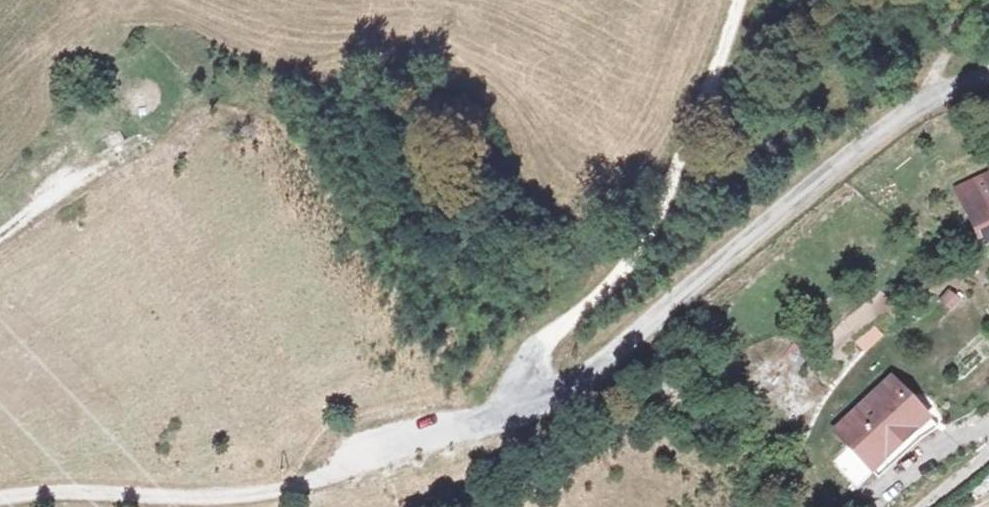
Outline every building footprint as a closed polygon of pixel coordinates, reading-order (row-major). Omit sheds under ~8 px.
[(966,196),(986,253),(988,252),(988,187),(966,196)] [(887,382),(826,433),(855,467),(875,451),(881,457),(906,438),(893,422),(897,419),(889,409),(901,400),(887,382)] [(893,422),(906,438),(922,425),(901,400),(889,409),(897,419),(893,422)] [(875,451),(855,467),(868,483),(914,449),(906,438),(881,457),(875,451)]
